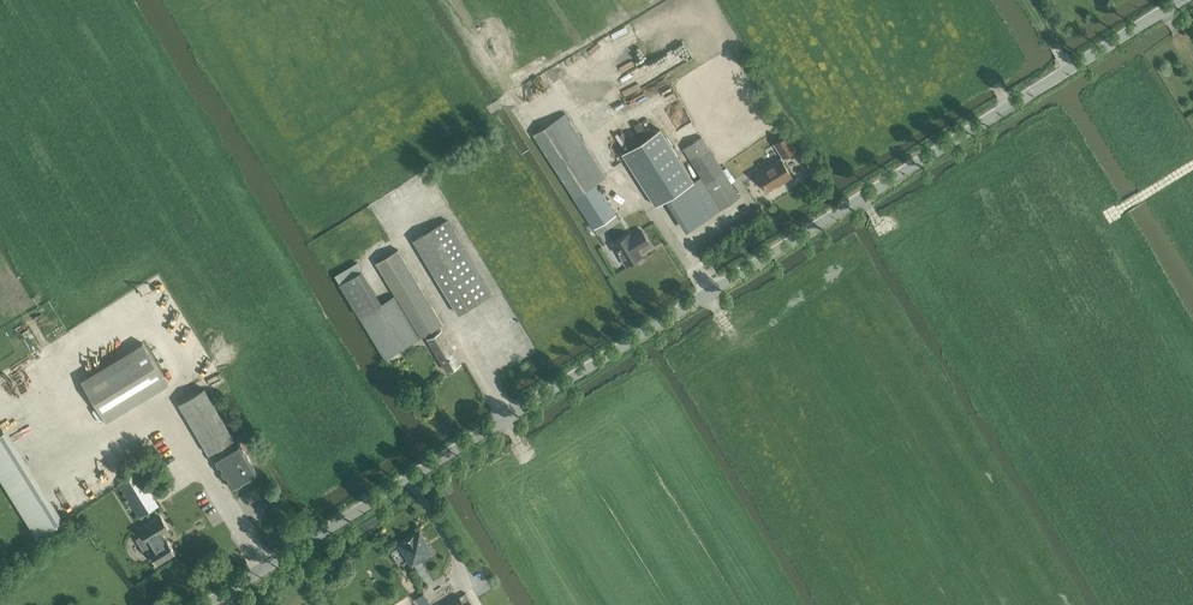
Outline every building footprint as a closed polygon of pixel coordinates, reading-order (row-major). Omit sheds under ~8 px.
[(683,41),(619,77),(630,96),(694,58),(683,41)] [(635,47),(600,65),(608,80),(643,62),(635,47)] [(679,97),(662,108),(676,131),(692,122),(679,97)] [(594,229),(616,214),(596,184),(606,177),(565,113),(533,135),(574,198),(594,229)] [(616,134),(624,149),(649,134),(640,120),(616,134)] [(659,129),(622,153),(656,206),(668,198),(669,197),(693,182),(679,160),(659,129)] [(773,144),(783,158),(796,149),(787,135),(773,144)] [(693,182),(669,197),(690,229),(740,197),(731,183),(723,170),(702,137),(683,148),(687,155),(701,177),(693,182)] [(783,182),(793,176),(781,158),(756,173),(767,191),(782,180),(783,182)] [(727,168),(723,170),(731,183),(735,180),(732,175),(732,176),(727,168)] [(492,294),(447,220),(414,239),(459,313),(492,294)] [(629,234),(613,243),(626,265),(642,255),(638,249),(649,242),(642,230),(631,237),(629,234)] [(382,304),(360,317),(385,358),(425,334),(447,371),(461,362),(439,325),(444,323),(399,248),(376,262),(391,286),(396,295),(382,304)] [(357,263),(335,276),(340,284),(362,271),(357,263)] [(362,271),(340,284),(360,317),(382,304),(362,271)] [(475,308),(469,311),(482,336),(487,334),(475,308)] [(168,384),(143,342),(81,380),(106,421),(168,384)] [(205,388),(179,403),(209,453),(235,439),(205,388)] [(0,433),(0,476),(37,537),(58,525),(1,432),(0,433)] [(214,457),(232,488),(258,473),(240,442),(214,457)] [(159,506),(139,472),(120,483),(140,517),(159,506)] [(145,536),(140,539),(147,552),(149,551),(157,564),(175,553),(168,540),(166,540),(162,533),(163,533),(169,529),(161,516),(140,529),(145,536)] [(420,531),(398,544),(412,565),(433,552),(420,531)] [(445,604),(467,604),(471,602),(466,592),(445,604)] [(423,593),(415,598),(420,604),(430,604),(423,593)]
